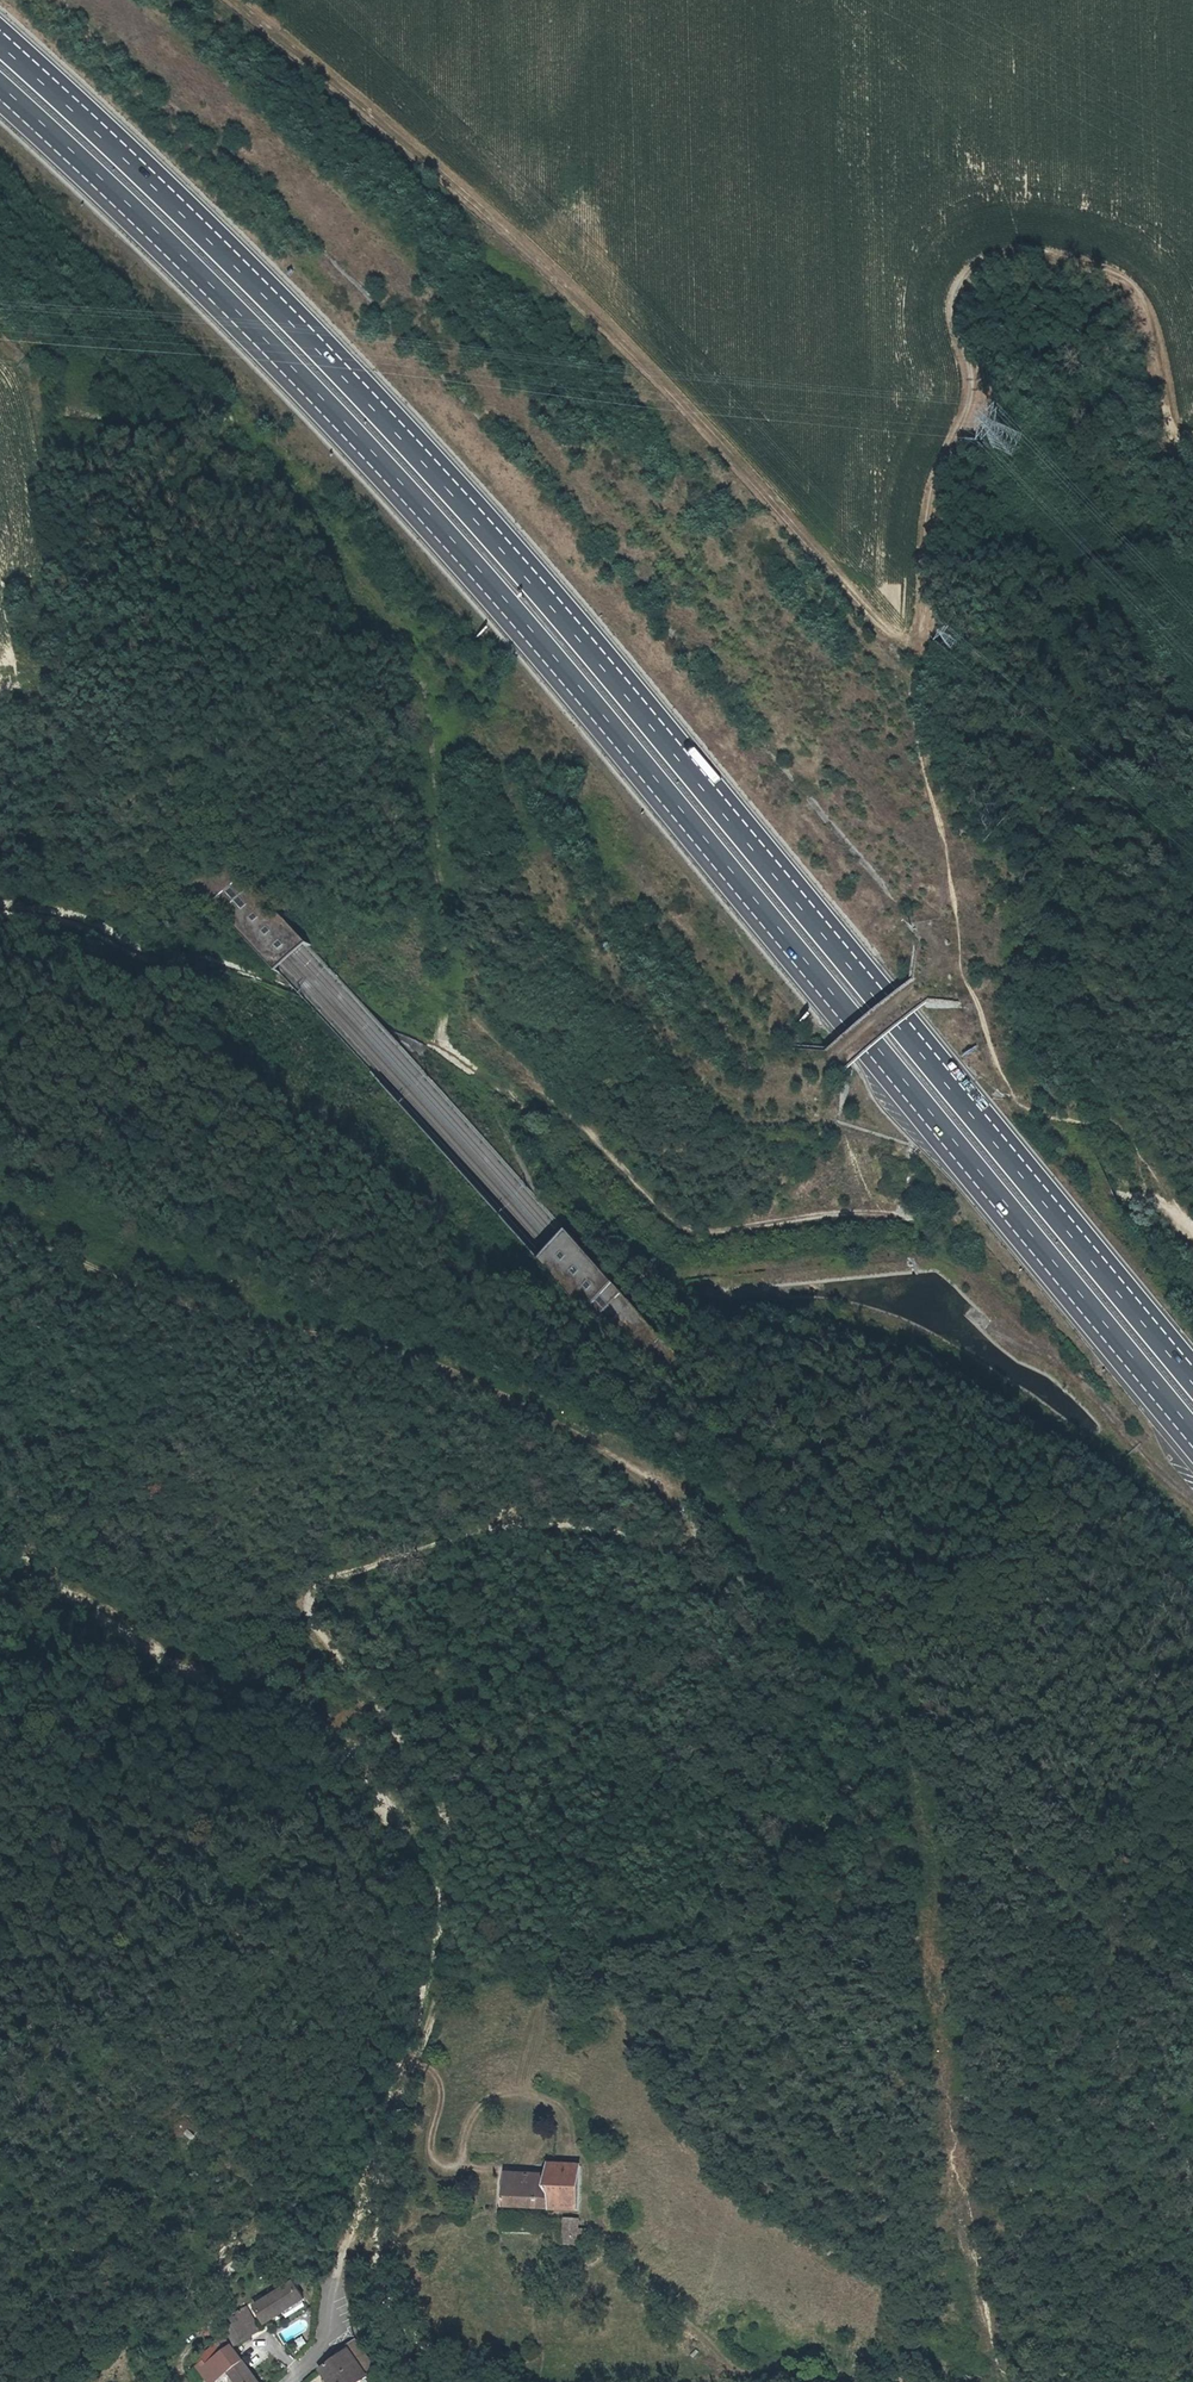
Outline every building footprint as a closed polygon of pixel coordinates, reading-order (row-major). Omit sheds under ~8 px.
[(307,949),(241,878),(211,905),(277,976),(289,965),(300,955),(307,949)] [(548,1251),(540,1259),(633,1362),(660,1338),(567,1235),(558,1243),(548,1251)] [(179,2138),(183,2139),(187,2138),(191,2136),(194,2140),(198,2136),(194,2132),(195,2128),(193,2124),(191,2120),(188,2118),(184,2117),(179,2118),(176,2121),(174,2124),(173,2128),(174,2132),(176,2135),(179,2138)] [(504,2207),(579,2210),(581,2165),(550,2165),(550,2177),(505,2175),(504,2207)] [(567,2218),(566,2243),(579,2244),(580,2218),(567,2218)] [(266,2324),(306,2300),(296,2281),(255,2305),(266,2324)] [(241,2321),(247,2329),(257,2323),(248,2307),(237,2313),(241,2321)] [(247,2329),(241,2321),(227,2329),(235,2343),(236,2346),(251,2337),(247,2329)] [(438,2339),(432,2333),(427,2338),(433,2344),(438,2339)] [(204,2365),(232,2345),(226,2337),(198,2358),(201,2361),(204,2365)] [(350,2349),(366,2371),(372,2367),(375,2365),(357,2340),(349,2345),(350,2349)] [(207,2377),(211,2374),(217,2381),(228,2372),(236,2381),(260,2381),(232,2345),(204,2365),(201,2361),(197,2365),(207,2377)] [(350,2349),(323,2369),(331,2381),(361,2381),(369,2376),(366,2371),(350,2349)] [(410,2380),(417,2375),(410,2364),(403,2369),(410,2380)] [(366,2371),(369,2376),(375,2372),(372,2367),(366,2371)]
